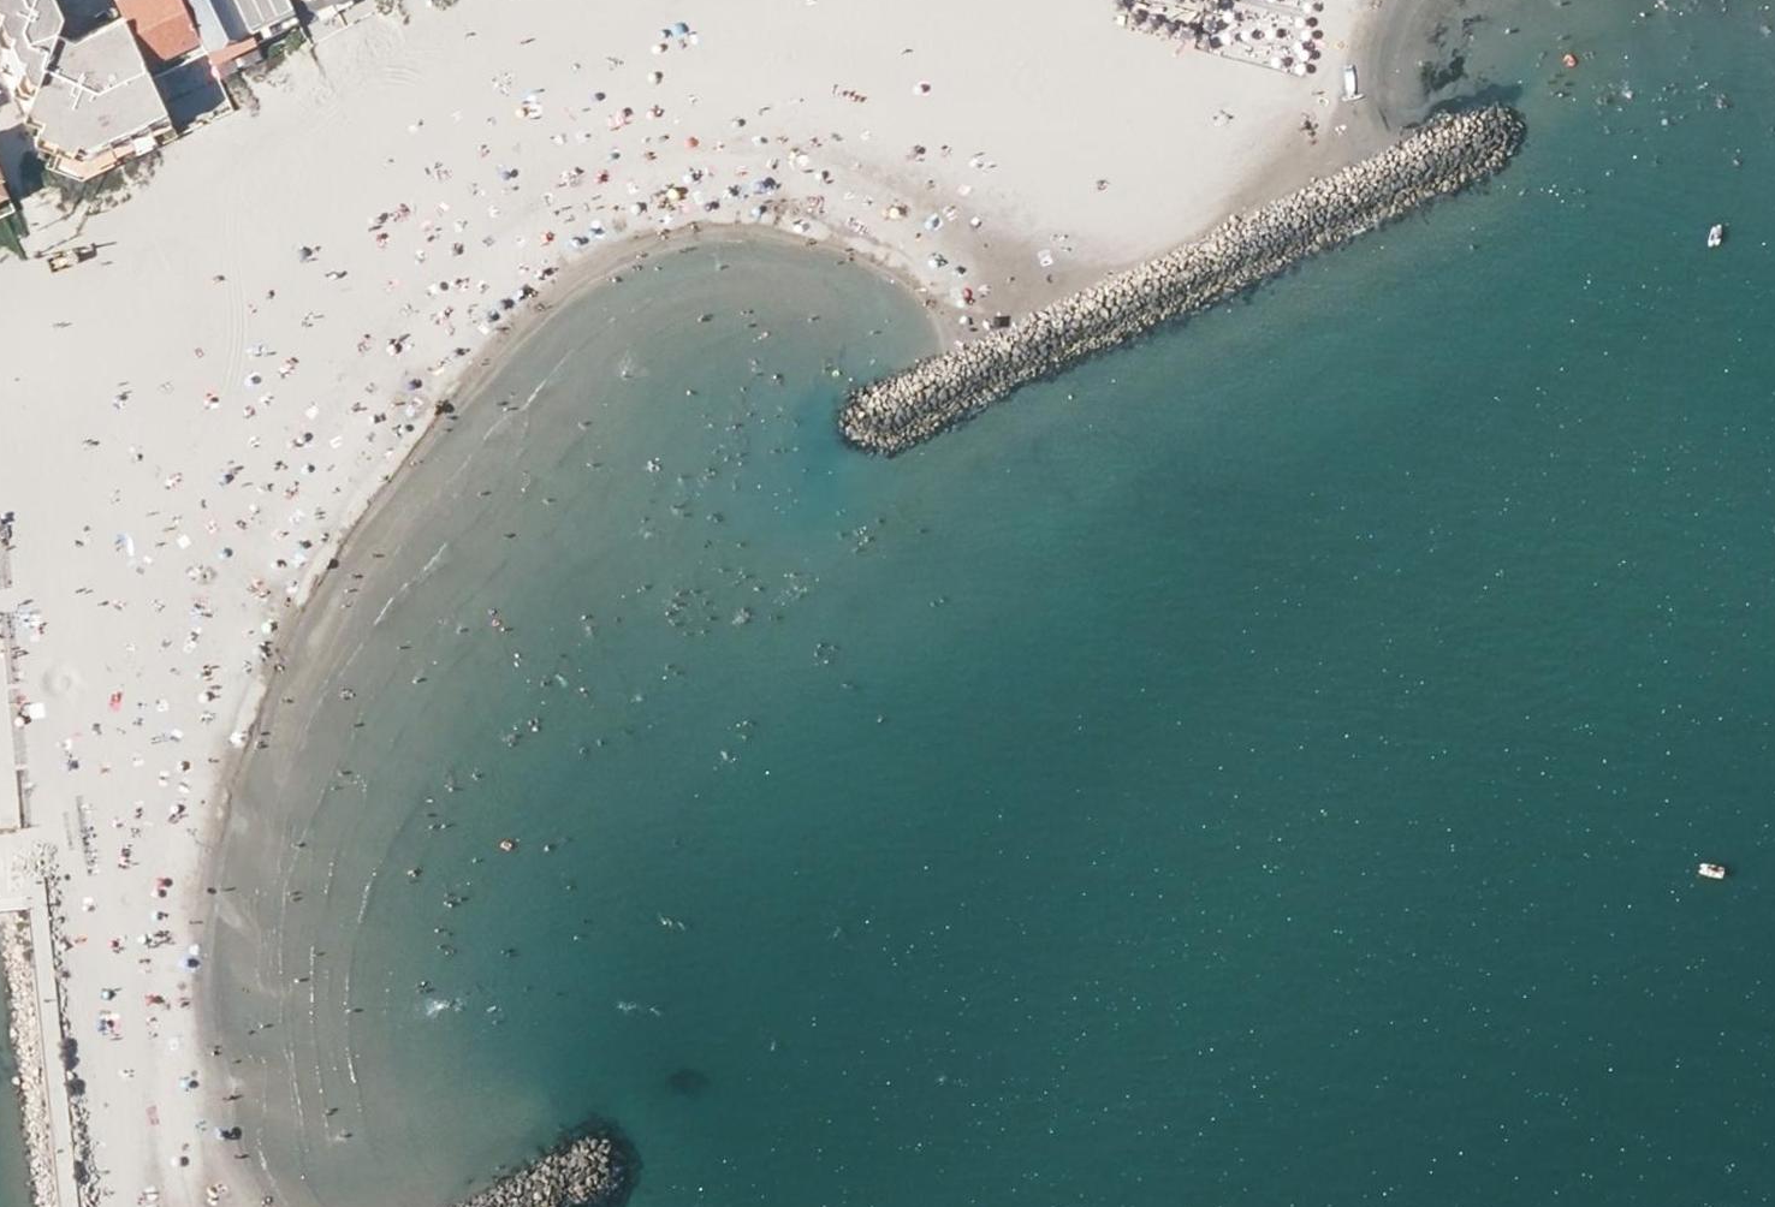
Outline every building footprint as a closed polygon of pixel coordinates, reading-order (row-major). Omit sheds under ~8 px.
[(47,169),(78,180),(175,136),(148,76),(121,17),(71,40),(60,66),(41,60),(51,32),(59,13),(53,0),(0,0),(0,49),(3,54),(0,64),(0,69),(16,75),(10,90),(47,169)] [(148,76),(203,51),(181,3),(179,0),(114,0),(121,17),(148,76)] [(209,64),(253,43),(247,29),(233,0),(188,0),(181,3),(203,51),(209,64)] [(247,29),(271,18),(279,33),(298,23),(287,0),(233,0),(247,29)] [(1120,25),(1210,50),(1218,22),(1141,0),(1127,0),(1120,25)] [(271,18),(247,29),(253,43),(279,33),(271,18)] [(41,60),(60,66),(71,40),(51,32),(41,60)]
